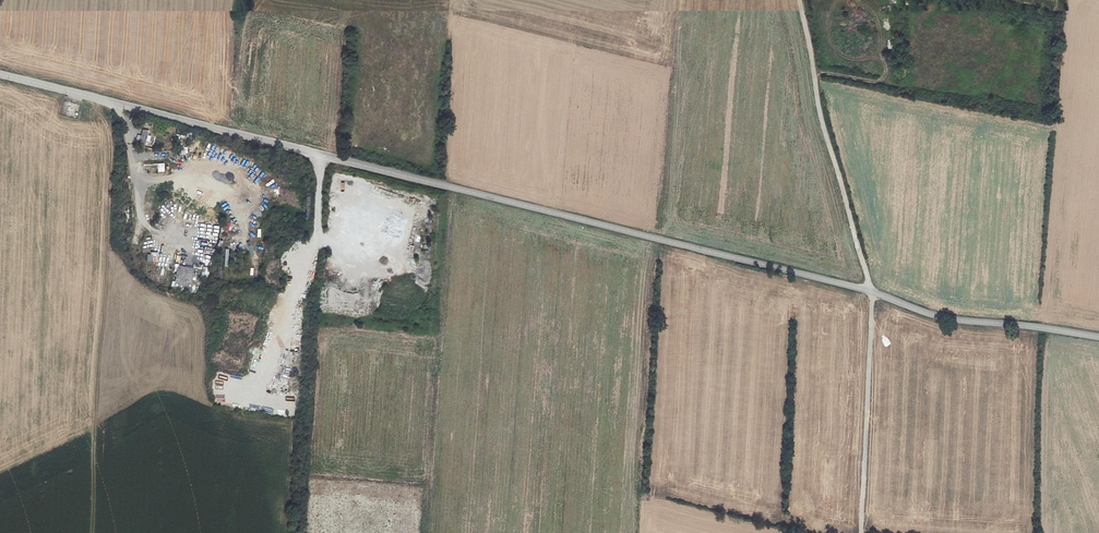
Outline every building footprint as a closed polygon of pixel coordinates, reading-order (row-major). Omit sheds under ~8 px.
[(143,130),(139,146),(144,147),(146,141),(148,131),(143,130)] [(212,228),(212,230),(222,232),(222,235),(227,236),(228,230),(212,228)] [(205,247),(203,253),(214,256),(216,249),(205,247)] [(350,268),(358,268),(358,259),(350,259),(350,268)] [(191,287),(194,269),(178,266),(174,284),(191,287)] [(200,278),(208,279),(209,267),(201,267),(200,278)] [(246,321),(257,328),(260,323),(257,321),(262,311),(255,307),(246,321)] [(257,328),(254,335),(267,342),(271,335),(257,328)]
